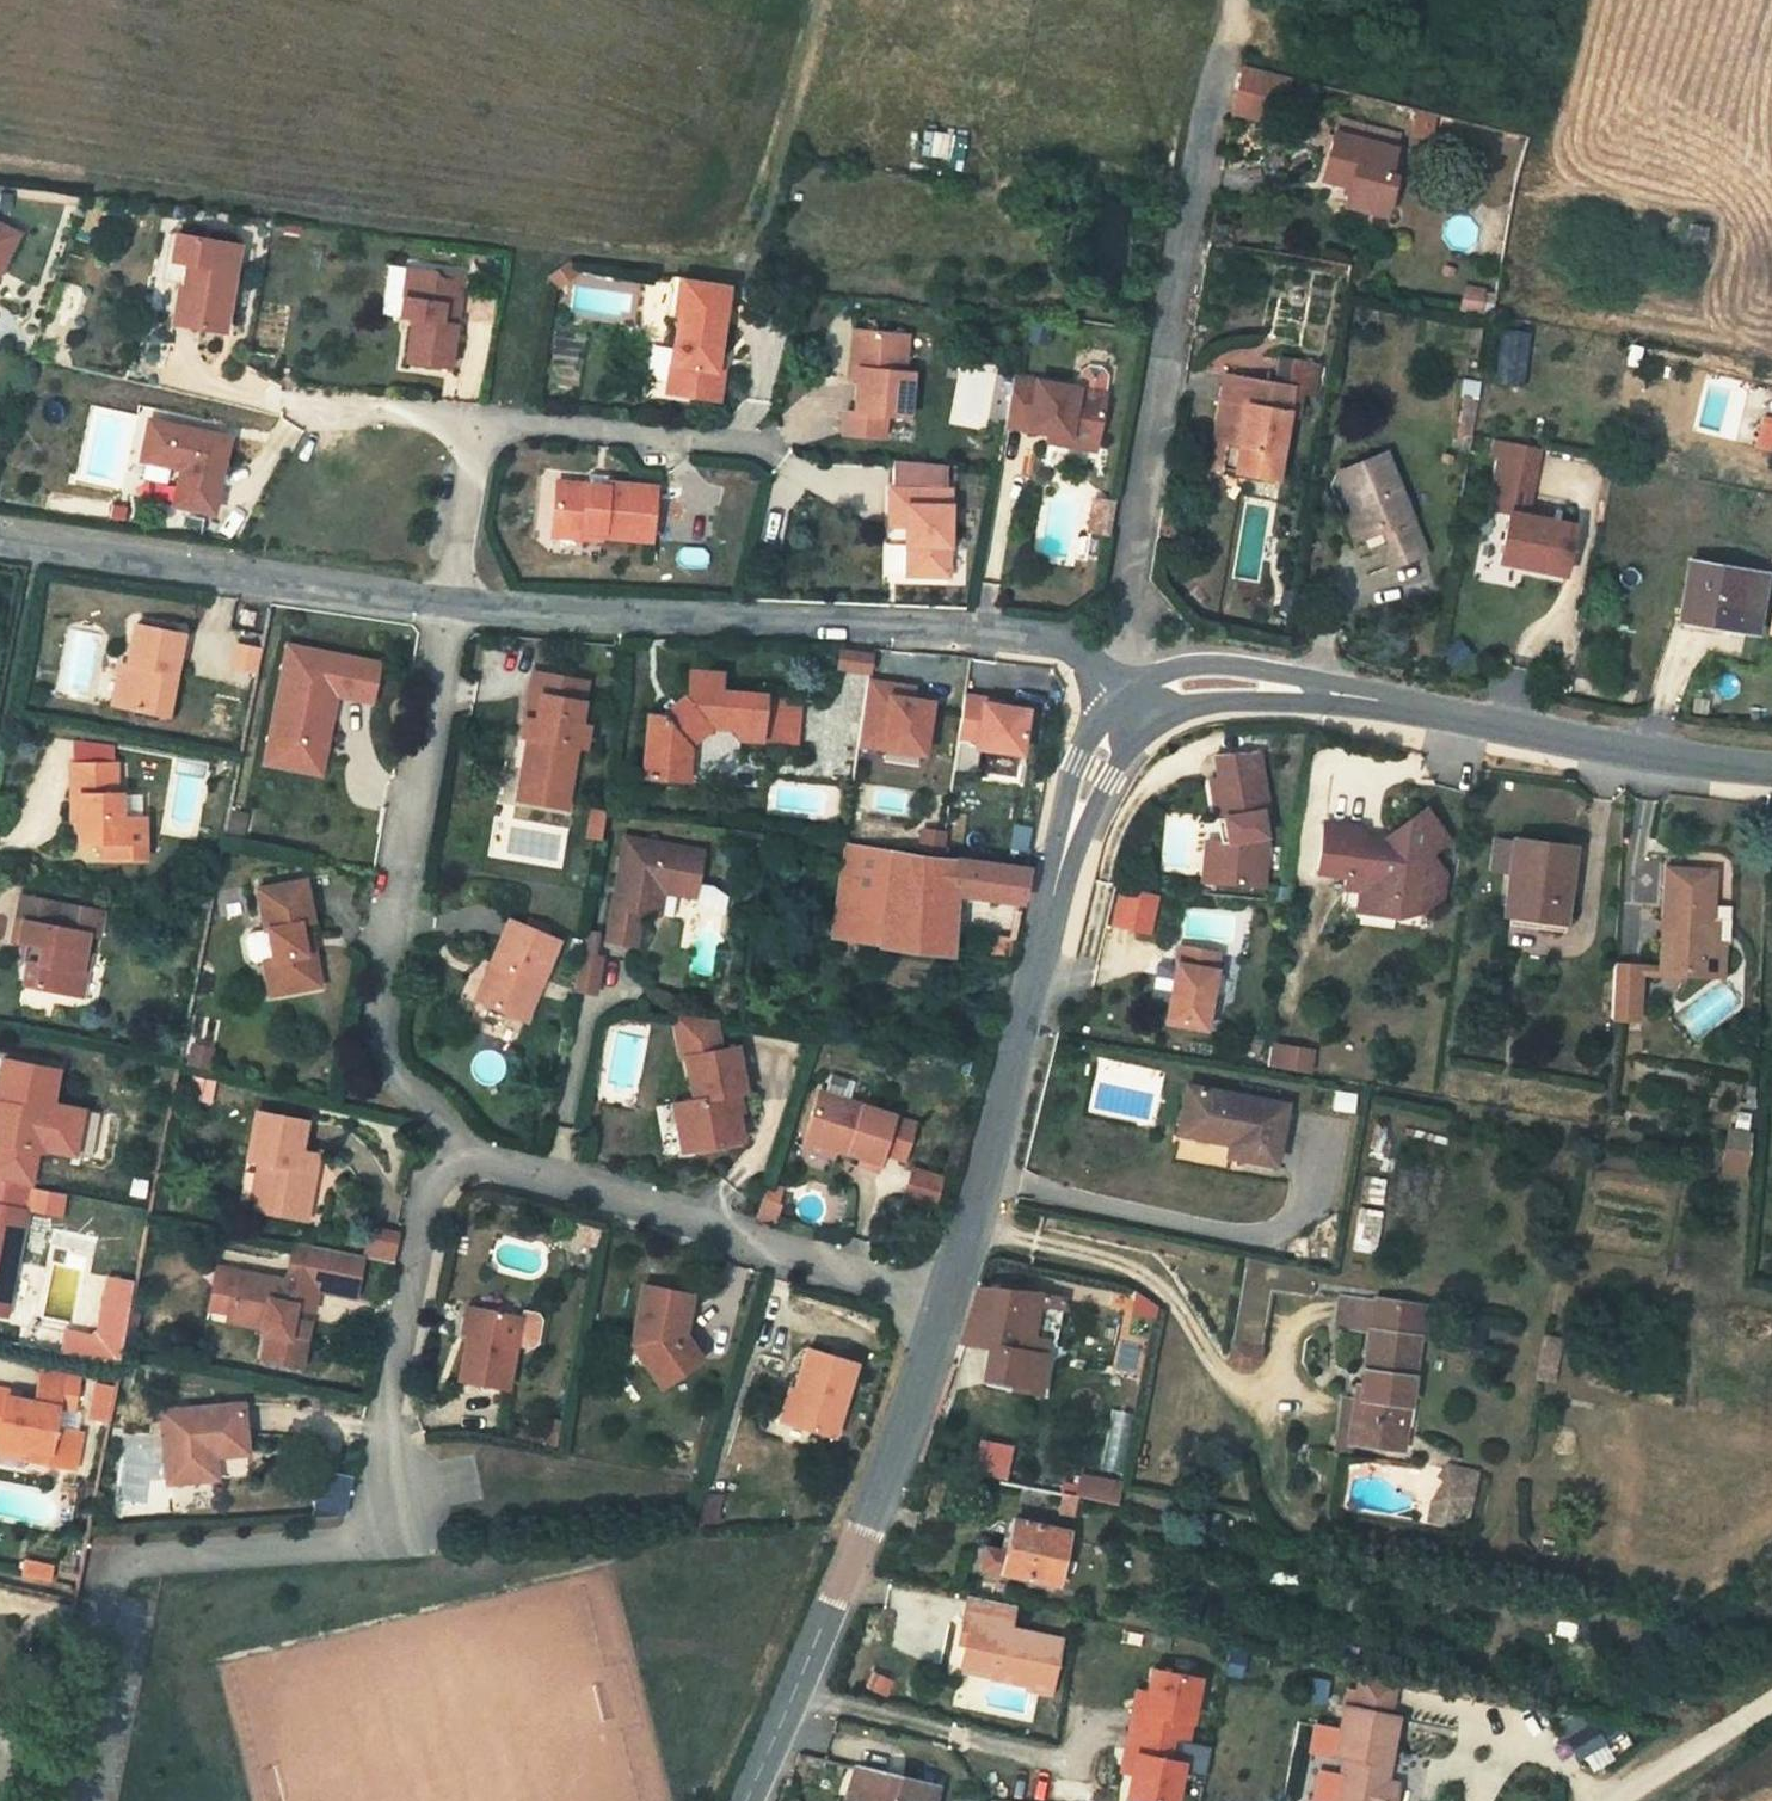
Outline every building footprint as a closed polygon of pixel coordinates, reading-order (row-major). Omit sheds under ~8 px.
[(1270,86),(1279,88),(1283,68),(1244,59),(1232,98),(1265,106),(1270,86)] [(1346,112),(1332,175),(1360,181),(1356,198),(1394,206),(1398,190),(1392,188),(1402,139),(1370,132),(1373,118),(1346,112)] [(1405,125),(1373,118),(1370,132),(1402,139),(1405,125)] [(24,232),(0,210),(0,259),(24,232)] [(1721,215),(1702,211),(1699,232),(1718,235),(1721,215)] [(180,241),(166,236),(169,221),(140,216),(135,255),(178,262),(180,241)] [(169,221),(166,236),(180,241),(178,262),(171,308),(224,317),(234,232),(169,221)] [(414,307),(407,351),(443,357),(459,254),(412,246),(403,305),(414,307)] [(571,247),(551,272),(562,281),(582,256),(571,247)] [(443,357),(453,359),(463,307),(455,305),(463,255),(459,254),(443,357)] [(478,258),(463,255),(455,305),(463,307),(471,306),(478,258)] [(716,347),(706,344),(720,265),(658,258),(652,300),(665,302),(655,378),(710,388),(716,347)] [(902,315),(849,311),(847,346),(853,347),(853,357),(850,392),(882,394),(903,395),(906,353),(899,353),(902,315)] [(1498,327),(1494,381),(1523,384),(1528,329),(1498,327)] [(1087,357),(1083,375),(1110,380),(1113,362),(1109,355),(1094,352),(1087,357)] [(1026,364),(1019,410),(1058,416),(1076,420),(1074,435),(1101,440),(1110,380),(1083,375),(1026,364)] [(1224,395),(1241,398),(1228,462),(1280,472),(1295,381),(1229,368),(1224,395)] [(850,392),(842,391),(841,414),(881,417),(882,394),(850,392)] [(1228,462),(1241,398),(1224,395),(1213,460),(1228,462)] [(1770,402),(1764,427),(1771,429),(1771,403),(1770,402)] [(1076,420),(1058,416),(1055,432),(1074,435),(1076,420)] [(200,507),(209,435),(122,424),(116,472),(149,476),(155,480),(153,502),(200,507)] [(1546,434),(1507,427),(1500,468),(1506,469),(1538,475),(1546,434)] [(1395,530),(1390,536),(1396,555),(1429,543),(1394,440),(1347,456),(1355,479),(1368,520),(1389,514),(1395,530)] [(897,442),(897,472),(961,473),(961,448),(897,442)] [(593,453),(592,464),(611,466),(611,462),(612,455),(603,454),(593,453)] [(592,464),(560,462),(556,508),(606,512),(606,515),(654,519),(659,466),(611,462),(611,466),(592,464)] [(1533,501),(1538,475),(1506,469),(1502,495),(1518,498),(1533,501)] [(894,508),(912,508),(911,558),(961,558),(963,473),(961,473),(897,472),(895,472),(894,508)] [(1122,509),(1127,480),(1109,477),(1105,507),(1122,509)] [(1344,482),(1357,525),(1368,520),(1355,479),(1344,482)] [(1533,501),(1518,498),(1508,549),(1573,561),(1583,511),(1533,501)] [(556,508),(556,515),(606,519),(606,515),(606,512),(556,508)] [(1747,596),(1754,555),(1695,545),(1686,603),(1744,614),(1747,596)] [(1771,558),(1754,555),(1747,596),(1764,599),(1771,558)] [(263,610),(264,600),(244,596),(243,606),(263,610)] [(152,619),(141,662),(134,703),(182,715),(201,630),(152,619)] [(389,645),(298,629),(275,737),(307,743),(312,725),(337,729),(343,697),(334,696),(337,686),(342,687),(345,677),(381,683),(389,645)] [(263,676),(270,642),(247,636),(239,670),(263,676)] [(834,670),(869,672),(871,649),(835,647),(834,670)] [(117,699),(134,703),(141,662),(126,660),(117,699)] [(782,693),(737,688),(739,668),(697,663),(695,683),(677,696),(657,695),(649,771),(690,776),(695,742),(728,716),(752,719),(760,737),(778,738),(782,693)] [(895,678),(871,673),(861,735),(925,747),(933,696),(914,693),(893,689),(895,678)] [(589,728),(594,683),(536,676),(532,719),(540,718),(541,728),(529,729),(528,747),(537,750),(536,777),(584,782),(587,755),(596,756),(599,729),(589,728)] [(916,681),(895,678),(893,689),(914,693),(916,681)] [(988,693),(968,690),(961,733),(979,736),(978,741),(1022,749),(1029,705),(987,698),(988,693)] [(804,695),(782,693),(778,738),(799,740),(804,695)] [(331,757),(337,729),(312,725),(307,743),(275,737),(273,747),(331,757)] [(1259,728),(1222,736),(1227,759),(1219,761),(1228,800),(1235,798),(1241,821),(1234,820),(1228,860),(1274,867),(1280,825),(1259,728)] [(83,749),(53,748),(53,766),(76,767),(77,761),(83,761),(83,749)] [(89,767),(88,789),(100,789),(100,815),(100,841),(111,842),(113,862),(137,862),(136,796),(129,796),(127,763),(89,761),(89,767)] [(87,815),(100,815),(100,789),(88,789),(87,815)] [(1235,798),(1228,800),(1234,820),(1241,821),(1235,798)] [(1434,863),(1422,841),(1437,832),(1426,800),(1400,803),(1397,828),(1369,823),(1369,815),(1339,808),(1332,853),(1357,859),(1358,873),(1389,878),(1393,902),(1413,904),(1434,878),(1434,863)] [(706,874),(711,842),(623,822),(602,933),(642,941),(649,908),(656,878),(686,883),(704,886),(706,874)] [(1561,882),(1575,881),(1581,841),(1500,827),(1495,863),(1514,867),(1509,906),(1557,912),(1561,882)] [(1024,898),(1035,859),(902,839),(886,928),(948,940),(958,943),(967,901),(960,900),(962,886),(1024,898)] [(1712,938),(1721,866),(1669,857),(1654,963),(1718,974),(1722,942),(1712,938)] [(312,913),(326,908),(316,870),(265,887),(284,953),(291,981),(340,967),(332,940),(321,943),(312,913)] [(721,875),(706,874),(704,886),(716,899),(731,902),(734,885),(721,875)] [(656,878),(649,908),(681,914),(686,883),(656,878)] [(1149,934),(1159,893),(1117,884),(1108,924),(1149,934)] [(103,907),(32,892),(24,937),(32,939),(50,942),(46,962),(32,960),(27,985),(77,995),(83,974),(91,975),(103,907)] [(520,1008),(557,939),(509,915),(473,982),(520,1008)] [(588,916),(575,987),(592,991),(601,952),(591,949),(598,920),(588,916)] [(1223,940),(1183,935),(1173,1011),(1213,1016),(1223,940)] [(46,962),(50,942),(32,939),(27,960),(32,960),(46,962)] [(291,981),(284,953),(267,958),(275,987),(291,981)] [(91,975),(83,974),(77,995),(95,998),(98,977),(91,975)] [(740,1125),(732,1073),(725,1032),(714,1035),(710,1011),(672,1018),(677,1041),(688,1039),(695,1084),(670,1087),(679,1134),(740,1125)] [(739,1030),(725,1032),(732,1073),(746,1070),(739,1030)] [(1265,1063),(1310,1072),(1315,1048),(1270,1039),(1265,1063)] [(1,1097),(10,1098),(3,1136),(49,1145),(66,1063),(11,1051),(1,1097)] [(821,1056),(815,1074),(838,1081),(844,1063),(821,1056)] [(815,1074),(810,1072),(795,1123),(849,1137),(846,1147),(876,1157),(884,1128),(901,1133),(909,1103),(838,1081),(815,1074)] [(1240,1087),(1188,1078),(1181,1125),(1232,1134),(1230,1147),(1279,1156),(1289,1097),(1240,1087)] [(3,1136),(10,1098),(1,1097),(0,1096),(0,1135),(3,1136)] [(311,1134),(306,1133),(310,1107),(261,1096),(251,1141),(262,1144),(269,1146),(267,1171),(273,1173),(268,1196),(300,1204),(303,1178),(320,1181),(324,1156),(308,1154),(311,1134)] [(1734,1117),(1695,1109),(1689,1138),(1729,1146),(1734,1117)] [(311,1134),(308,1154),(324,1156),(328,1138),(311,1134)] [(267,1171),(269,1146),(262,1144),(251,1192),(268,1196),(273,1173),(267,1171)] [(0,1169),(0,1313),(20,1318),(46,1178),(0,1169)] [(320,1181),(303,1178),(300,1204),(315,1207),(320,1181)] [(401,1226),(371,1221),(367,1244),(396,1249),(401,1226)] [(324,1249),(265,1238),(263,1252),(321,1264),(324,1249)] [(363,1251),(325,1243),(324,1249),(321,1264),(359,1272),(363,1251)] [(209,1290),(229,1295),(239,1251),(219,1247),(209,1290)] [(239,1251),(229,1295),(228,1302),(268,1311),(262,1341),(301,1349),(310,1304),(297,1302),(299,1290),(312,1292),(317,1269),(239,1251)] [(693,1282),(645,1271),(633,1328),(651,1334),(647,1352),(661,1374),(702,1347),(685,1321),(693,1282)] [(1036,1284),(977,1275),(963,1327),(992,1332),(987,1360),(1042,1370),(1047,1340),(1026,1337),(1036,1284)] [(1324,1294),(1246,1279),(1235,1341),(1264,1347),(1273,1301),(1321,1310),(1324,1294)] [(1381,1285),(1376,1313),(1430,1323),(1435,1295),(1381,1285)] [(93,1331),(62,1326),(57,1351),(116,1362),(128,1298),(100,1293),(93,1331)] [(520,1304),(472,1294),(458,1362),(505,1372),(515,1326),(520,1304)] [(540,1308),(520,1304),(515,1326),(535,1330),(540,1308)] [(1365,1377),(1353,1376),(1343,1426),(1398,1436),(1404,1388),(1418,1390),(1430,1323),(1376,1313),(1365,1377)] [(1050,1326),(1029,1323),(1026,1337),(1047,1340),(1050,1326)] [(1543,1334),(1535,1378),(1553,1382),(1561,1338),(1543,1334)] [(856,1349),(811,1337),(798,1380),(791,1404),(835,1418),(856,1349)] [(49,1378),(41,1406),(72,1413),(78,1384),(49,1378)] [(112,1383),(95,1380),(89,1413),(105,1417),(112,1383)] [(1418,1390),(1404,1388),(1398,1436),(1409,1437),(1418,1390)] [(22,1452),(45,1458),(43,1469),(72,1475),(80,1435),(68,1432),(72,1413),(41,1406),(15,1400),(16,1393),(0,1389),(0,1448),(22,1452)] [(249,1427),(243,1391),(156,1401),(165,1479),(222,1472),(219,1443),(216,1432),(249,1427)] [(249,1427),(216,1432),(219,1443),(251,1439),(249,1427)] [(978,1475),(1007,1477),(1010,1444),(980,1442),(978,1475)] [(43,1469),(45,1458),(22,1452),(20,1463),(43,1469)] [(322,1454),(312,1501),(345,1498),(353,1461),(322,1454)] [(1485,1466),(1455,1459),(1445,1473),(1451,1477),(1482,1483),(1485,1466)] [(1116,1501),(1120,1478),(1078,1471),(1074,1494),(1116,1501)] [(1482,1483),(1451,1477),(1439,1498),(1438,1514),(1474,1519),(1482,1483)] [(991,1547),(988,1566),(1058,1582),(1072,1527),(1019,1517),(1011,1550),(991,1547)] [(1009,1662),(1006,1677),(1048,1682),(1055,1634),(1018,1629),(1021,1601),(969,1590),(964,1619),(978,1620),(975,1639),(971,1656),(1009,1662)] [(978,1620),(964,1619),(962,1638),(975,1639),(978,1620)] [(1006,1677),(1009,1662),(971,1656),(967,1677),(1005,1686),(1006,1677)] [(1199,1670),(1152,1662),(1148,1685),(1145,1704),(1134,1702),(1131,1724),(1189,1734),(1199,1670)] [(1348,1748),(1339,1798),(1356,1800),(1394,1800),(1399,1778),(1387,1775),(1402,1711),(1390,1707),(1395,1681),(1355,1675),(1353,1699),(1342,1698),(1336,1747),(1348,1748)] [(1138,1683),(1134,1702),(1145,1704),(1148,1685),(1138,1683)] [(1557,1716),(1575,1760),(1609,1747),(1591,1702),(1557,1716)] [(1387,1775),(1399,1778),(1412,1713),(1402,1711),(1387,1775)] [(1189,1734),(1131,1724),(1127,1746),(1137,1747),(1134,1766),(1130,1790),(1178,1798),(1189,1734)] [(1137,1747),(1127,1746),(1124,1764),(1134,1766),(1137,1747)] [(852,1757),(839,1800),(933,1800),(935,1790),(937,1774),(852,1757)]
